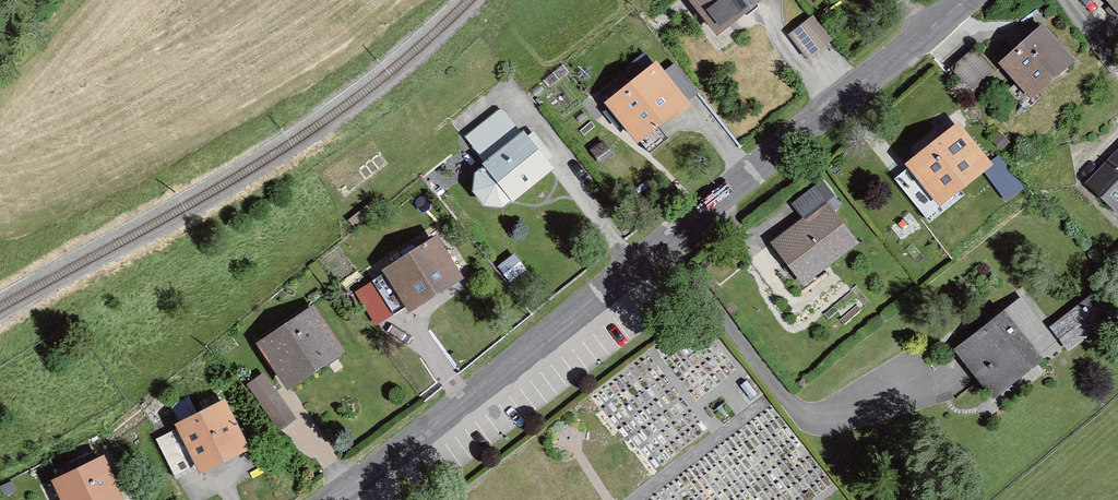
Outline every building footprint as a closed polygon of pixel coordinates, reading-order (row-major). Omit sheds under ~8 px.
[(763,0),(675,0),(711,43),(763,0)] [(1117,23),(1117,0),(1096,0),(1117,23)] [(784,40),(804,65),(828,47),(808,22),(784,40)] [(990,68),(1022,106),(1066,68),(1034,30),(990,68)] [(995,76),(972,49),(945,73),(968,99),(995,76)] [(630,151),(680,112),(647,71),(597,111),(630,151)] [(499,214),(547,173),(498,110),(461,141),(464,146),(482,166),(468,178),(466,197),(478,211),(499,214)] [(929,216),(977,179),(998,208),(1018,193),(994,160),(981,169),(949,128),(894,171),(929,216)] [(1080,187),(1112,220),(1117,214),(1117,147),(1080,187)] [(834,204),(818,184),(785,210),(794,222),(763,246),(797,290),(853,248),(825,211),(834,204)] [(375,273),(402,317),(457,284),(430,239),(375,273)] [(505,286),(523,271),(510,256),(493,271),(505,286)] [(1060,362),(1096,332),(1074,307),(1042,334),(1016,300),(946,354),(989,409),(1057,357),(1060,362)] [(265,339),(289,380),(337,351),(313,310),(265,339)] [(277,426),(297,416),(272,367),(253,377),(277,426)] [(155,436),(177,481),(221,460),(200,415),(155,436)] [(67,499),(120,499),(121,499),(103,458),(58,478),(67,499)]
